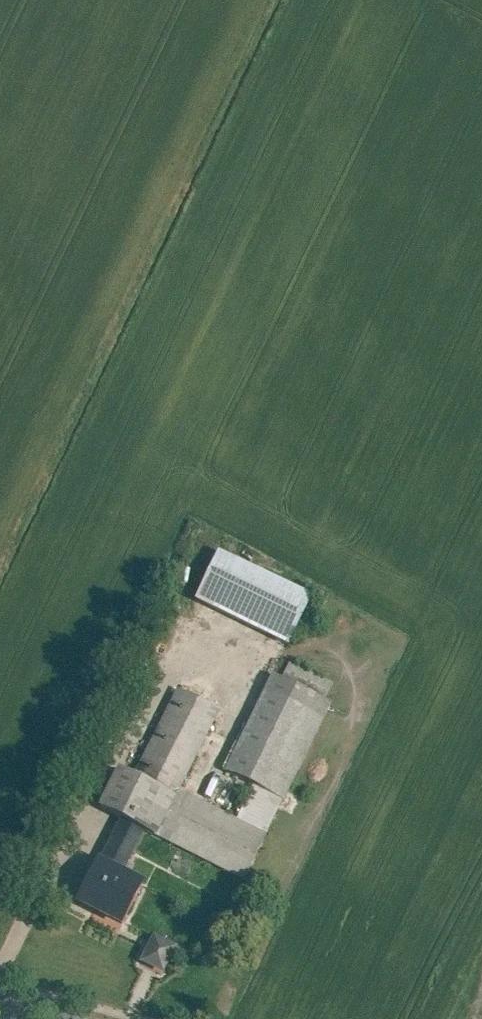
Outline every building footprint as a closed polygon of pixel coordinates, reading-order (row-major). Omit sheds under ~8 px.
[(309,594),(215,549),(191,598),(286,643),(309,594)] [(290,662),(282,679),(320,697),(328,680),(290,662)] [(282,679),(270,673),(223,771),(251,784),(284,800),(330,702),(320,697),(282,679)] [(217,707),(176,688),(133,778),(174,797),(177,789),(217,707)] [(133,778),(112,768),(94,805),(120,817),(142,828),(156,835),(174,797),(133,778)] [(284,800),(251,784),(235,817),(268,833),(284,800)] [(174,797),(156,835),(246,878),(268,833),(235,817),(177,789),(174,797)] [(120,817),(101,857),(123,867),(142,828),(120,817)] [(94,854),(71,901),(120,925),(143,877),(123,867),(101,857),(94,854)] [(131,962),(155,974),(169,946),(144,934),(131,962)]
